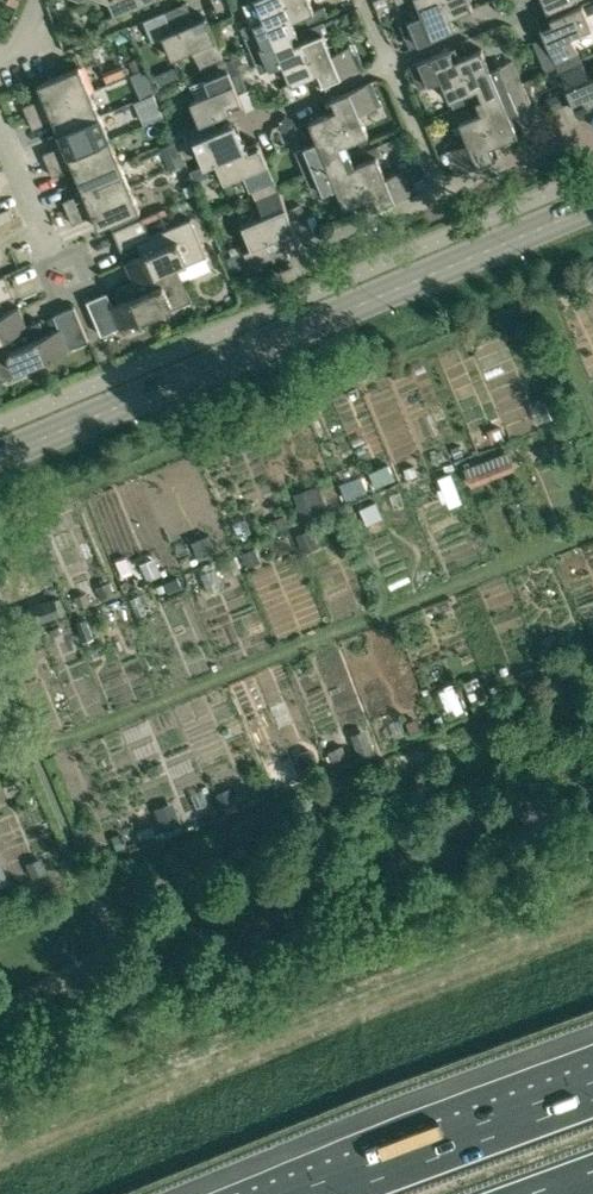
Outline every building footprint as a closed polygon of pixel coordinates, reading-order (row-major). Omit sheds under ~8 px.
[(109,2),(115,15),(147,2),(146,0),(104,0),(109,2)] [(297,30),(292,20),(283,0),(248,0),(244,2),(253,24),(242,28),(251,49),(297,30)] [(305,15),(314,11),(310,0),(283,0),(292,20),(305,15)] [(423,15),(401,24),(411,47),(456,28),(451,17),(443,0),(416,0),(423,15)] [(451,17),(474,8),(470,0),(443,0),(451,17)] [(193,49),(202,69),(224,60),(206,17),(194,21),(186,2),(147,19),(155,40),(166,35),(175,57),(193,49)] [(583,4),(539,23),(558,67),(581,57),(572,36),(592,27),(583,4)] [(308,24),(328,15),(325,7),(314,11),(305,15),(308,24)] [(327,30),(324,22),(324,21),(310,26),(311,28),(314,35),(327,30)] [(301,42),(297,30),(251,49),(260,72),(282,63),(291,84),(314,75),(301,42)] [(323,32),(312,37),(301,42),(314,75),(318,86),(363,67),(354,44),(332,53),(323,32)] [(472,91),(460,57),(455,47),(410,65),(419,87),(441,78),(450,100),(466,94),(472,91)] [(482,48),(460,57),(472,91),(477,102),(522,83),(513,61),(491,70),(482,48)] [(558,67),(577,112),(592,105),(592,78),(590,79),(581,57),(558,67)] [(224,60),(202,69),(211,92),(191,101),(200,124),(244,106),(224,60)] [(23,105),(28,117),(89,90),(79,66),(39,84),(44,97),(23,105)] [(133,80),(147,74),(144,68),(131,74),(133,80)] [(169,81),(164,71),(154,75),(159,85),(169,81)] [(346,143),(356,139),(368,134),(359,113),(381,104),(372,81),(327,100),(331,111),(346,143)] [(477,102),(481,112),(496,144),(518,134),(509,113),(531,104),(522,83),(477,102)] [(570,102),(564,89),(546,98),(552,110),(570,102)] [(100,114),(89,90),(28,117),(33,128),(53,119),(59,132),(100,114)] [(134,101),(137,109),(157,101),(153,93),(134,101)] [(466,94),(450,100),(454,108),(469,102),(466,94)] [(453,124),(459,121),(471,116),(467,107),(449,114),(450,115),(453,124)] [(346,143),(331,111),(309,121),(318,142),(296,151),(305,173),(351,154),(346,143)] [(481,112),(471,116),(459,121),(468,142),(446,152),(455,174),(500,155),(496,144),(481,112)] [(100,114),(59,132),(64,144),(44,153),(48,165),(110,138),(100,114)] [(205,164),(216,160),(226,155),(221,143),(241,134),(236,120),(192,138),(198,153),(200,152),(205,164)] [(246,145),(241,134),(221,143),(226,155),(216,160),(225,181),(246,173),(254,193),(277,184),(258,140),(246,145)] [(120,162),(110,138),(48,165),(53,176),(73,167),(79,180),(120,162)] [(351,154),(305,173),(315,195),(336,186),(345,207),(367,198),(356,165),(351,154)] [(356,165),(367,198),(372,209),(418,190),(409,167),(386,177),(377,156),(356,165)] [(209,173),(219,169),(216,160),(205,164),(209,173)] [(69,213),(130,186),(120,162),(79,180),(84,192),(63,200),(69,213)] [(296,229),(277,184),(254,193),(264,216),(243,225),(253,247),(296,229)] [(140,210),(130,186),(69,213),(73,223),(94,215),(99,228),(140,210)] [(14,219),(10,207),(0,211),(0,225),(14,219)] [(135,281),(178,264),(205,253),(206,256),(207,255),(192,218),(151,235),(143,217),(114,230),(122,249),(137,243),(139,248),(141,248),(144,254),(127,261),(135,281)] [(178,264),(135,281),(121,286),(124,293),(126,292),(129,299),(113,305),(108,292),(88,300),(102,335),(122,326),(122,325),(190,297),(191,301),(193,300),(178,264)] [(14,294),(6,274),(0,276),(0,300),(14,294)] [(0,338),(0,379),(1,380),(2,380),(1,377),(69,348),(69,349),(89,340),(75,306),(55,314),(60,327),(45,334),(42,327),(44,326),(41,320),(27,325),(0,338)] [(27,325),(19,306),(2,313),(0,308),(0,338),(27,325)] [(560,413),(552,395),(538,401),(546,419),(560,413)] [(508,450),(464,468),(471,486),(515,469),(508,450)] [(340,482),(346,498),(367,491),(361,475),(340,482)] [(294,493),(302,517),(328,508),(319,484),(294,493)] [(55,597),(14,614),(21,631),(62,614),(55,597)] [(486,700),(476,676),(462,682),(472,706),(486,700)] [(437,689),(449,716),(463,710),(452,683),(437,689)] [(374,753),(369,740),(354,745),(359,759),(374,753)]
